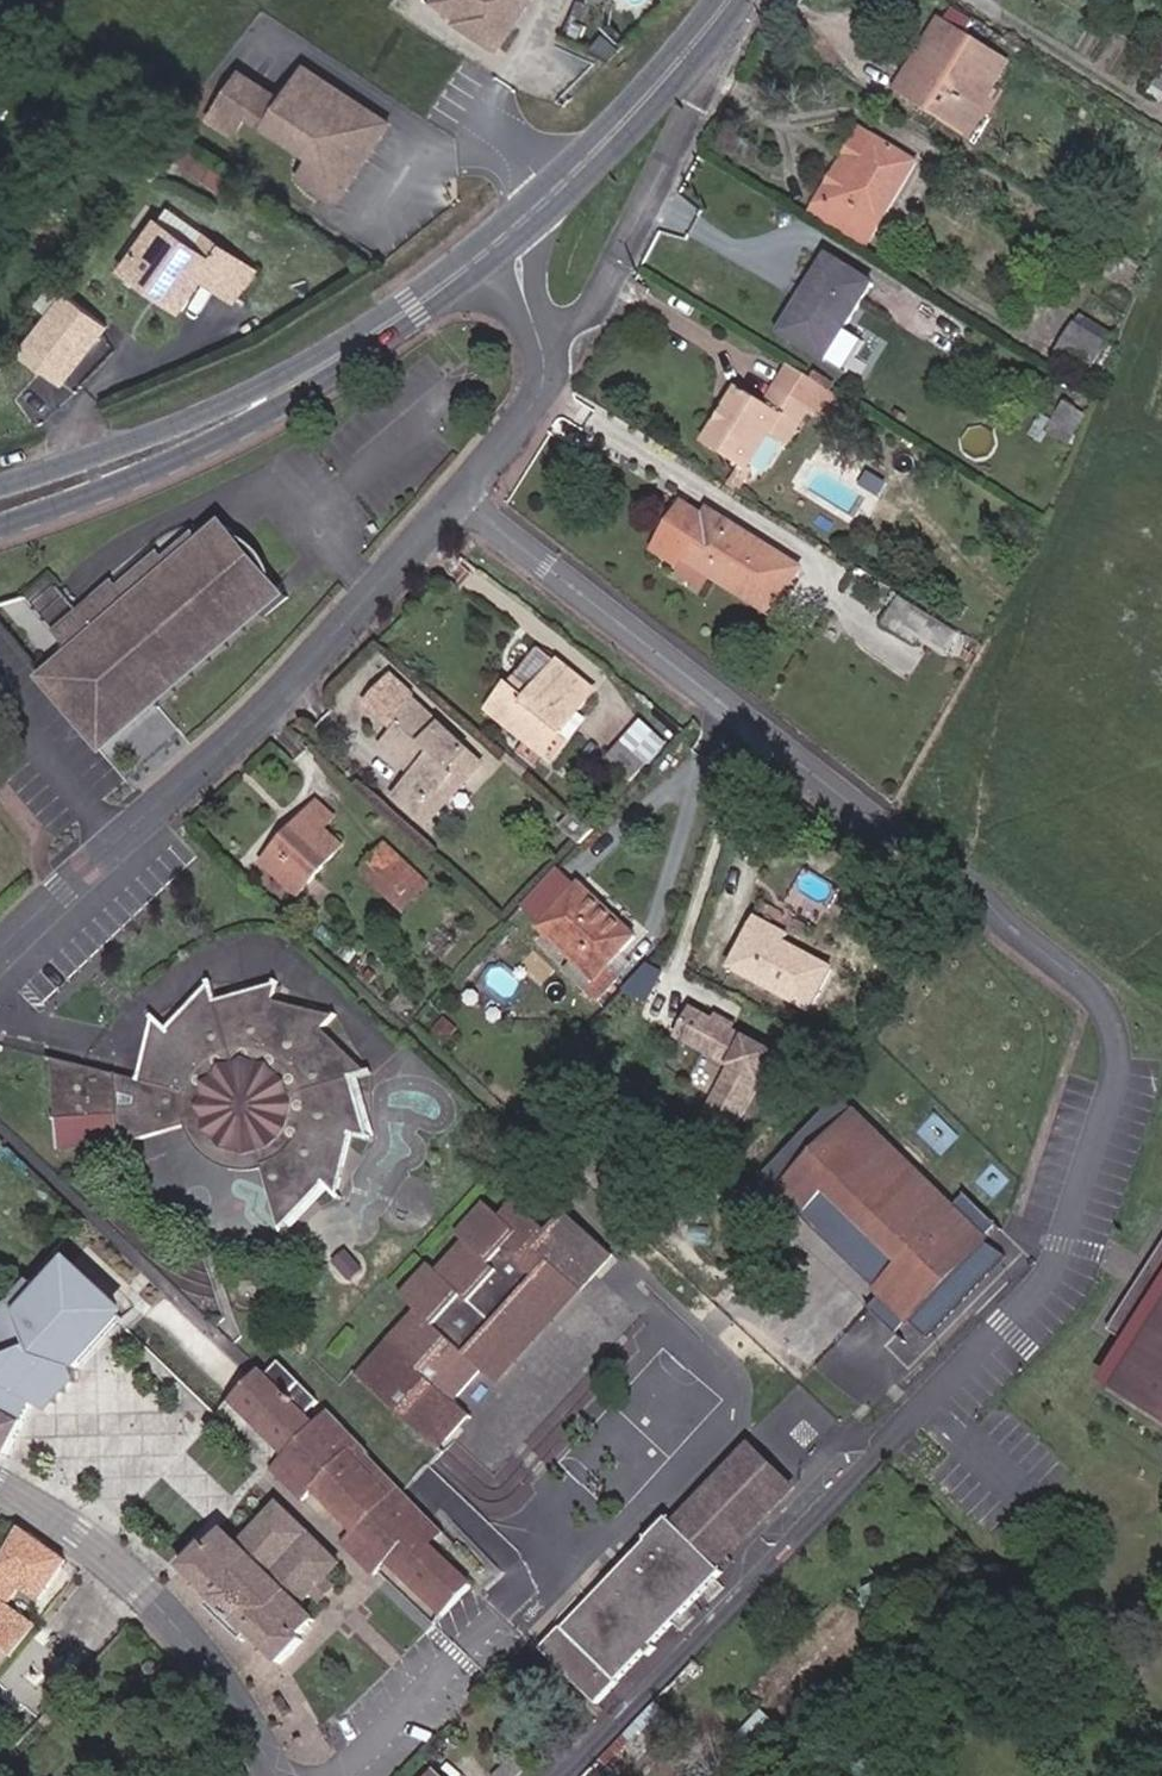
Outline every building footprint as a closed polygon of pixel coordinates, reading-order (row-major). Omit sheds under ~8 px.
[(543,0),(455,0),(446,13),(468,28),(472,22),(478,26),(473,34),(508,56),(509,54),(516,58),(530,36),(523,31),(543,0)] [(921,97),(964,122),(1002,59),(940,20),(912,68),(931,79),(921,97)] [(1152,89),(1161,92),(1161,63),(1152,89)] [(346,190),(390,120),(307,68),(286,101),(243,74),(212,123),(235,138),(248,118),(315,160),(302,180),(324,194),(332,182),(346,190)] [(901,85),(921,97),(931,79),(912,68),(901,85)] [(928,163),(868,128),(817,215),(874,251),(928,163)] [(338,203),(346,190),(332,182),(324,194),(338,203)] [(196,256),(159,230),(137,259),(173,285),(169,289),(189,304),(203,286),(219,297),(239,268),(224,257),(215,270),(196,256)] [(196,256),(215,270),(224,257),(205,243),(196,256)] [(887,283),(836,254),(787,333),(840,364),(887,283)] [(255,279),(239,268),(219,297),(234,308),(255,279)] [(116,328),(73,293),(26,350),(73,387),(116,328)] [(1060,357),(1090,375),(1108,344),(1079,325),(1060,357)] [(739,478),(761,444),(774,424),(789,434),(816,389),(784,368),(756,413),(732,396),(696,454),(739,478)] [(1054,433),(1074,444),(1083,428),(1063,417),(1054,433)] [(761,444),(776,454),(789,434),(774,424),(761,444)] [(770,609),(794,567),(706,512),(701,520),(681,507),(652,553),(673,565),(681,553),(687,557),(708,570),(770,609)] [(134,672),(154,693),(273,593),(259,574),(267,564),(261,551),(252,539),(245,534),(232,526),(220,535),(212,526),(192,546),(179,531),(153,556),(147,550),(114,582),(95,600),(80,614),(74,608),(51,630),(81,661),(76,665),(72,660),(53,678),(108,735),(112,694),(134,672)] [(695,589),(708,570),(687,557),(675,574),(695,589)] [(89,595),(95,600),(114,582),(108,576),(89,595)] [(895,604),(885,628),(948,653),(958,628),(895,604)] [(484,712),(542,757),(587,696),(551,668),(525,703),(504,687),(484,712)] [(112,694),(108,735),(154,693),(134,672),(112,694)] [(453,788),(474,765),(407,702),(409,701),(384,677),(359,703),(384,726),(388,722),(393,726),(377,744),(409,773),(385,799),(406,817),(442,778),(453,788)] [(622,771),(648,743),(629,723),(602,750),(622,771)] [(260,856),(293,887),(333,840),(317,824),(326,814),(311,799),(260,856)] [(396,887),(415,867),(378,833),(360,853),(396,887)] [(619,937),(622,930),(570,881),(531,923),(584,971),(574,981),(587,993),(605,974),(606,972),(595,962),(619,937)] [(726,963),(806,1005),(830,961),(782,936),(784,933),(751,916),(726,963)] [(645,976),(634,971),(629,982),(640,986),(645,976)] [(369,1154),(359,1098),(375,1094),(338,1050),(350,1038),(295,1017),(301,999),(242,1013),(239,997),(192,1035),(181,1022),(141,1072),(55,1040),(50,1137),(114,1141),(180,1130),(198,1127),(200,1136),(207,1149),(214,1159),(224,1167),(243,1177),(270,1176),(273,1194),(280,1230),(323,1193),(335,1205),(356,1150),(369,1154)] [(706,1016),(682,1005),(670,1034),(726,1058),(701,1114),(731,1127),(768,1043),(723,1023),(726,1018),(708,1010),(706,1016)] [(861,1101),(784,1179),(826,1220),(855,1190),(864,1199),(848,1215),(872,1239),(888,1223),(926,1261),(897,1291),(903,1297),(915,1308),(919,1304),(932,1318),(929,1322),(948,1341),(1028,1261),(1005,1246),(1002,1243),(1001,1242),(999,1242),(997,1242),(996,1243),(988,1248),(983,1243),(994,1232),(977,1215),(861,1101)] [(263,1194),(273,1194),(270,1176),(243,1177),(224,1167),(214,1159),(207,1149),(200,1136),(198,1127),(180,1130),(194,1159),(208,1174),(223,1185),(237,1190),(243,1192),(253,1194),(263,1194)] [(926,1261),(888,1223),(872,1239),(848,1215),(864,1199),(855,1190),(826,1220),(897,1291),(926,1261)] [(990,1202),(977,1215),(994,1232),(983,1243),(988,1248),(996,1243),(997,1242),(999,1242),(1001,1242),(1002,1243),(1005,1246),(1020,1231),(990,1202)] [(567,1285),(575,1291),(609,1254),(564,1211),(543,1235),(513,1208),(500,1220),(486,1207),(454,1237),(461,1243),(433,1273),(427,1267),(398,1297),(412,1310),(352,1375),(432,1449),(462,1414),(448,1402),(476,1371),(460,1356),(516,1298),(536,1316),(567,1285)] [(27,1403),(42,1410),(70,1379),(66,1366),(118,1310),(57,1253),(32,1282),(22,1275),(0,1298),(0,1379),(17,1422),(27,1403)] [(1111,1332),(1142,1351),(1118,1388),(1161,1417),(1161,1254),(1111,1332)] [(476,1371),(488,1381),(575,1291),(567,1285),(536,1316),(516,1298),(460,1356),(476,1371)] [(915,1308),(903,1297),(890,1310),(916,1335),(929,1322),(932,1318),(919,1304),(915,1308)] [(285,1384),(290,1379),(266,1357),(261,1363),(285,1384)] [(465,1578),(413,1524),(424,1514),(332,1424),(334,1421),(317,1406),(307,1416),(303,1420),(295,1412),(299,1408),(310,1397),(290,1379),(285,1384),(261,1363),(254,1371),(247,1365),(220,1394),(277,1447),(262,1464),(293,1494),(304,1483),(346,1523),(336,1533),(369,1565),(383,1550),(439,1606),(465,1578)] [(17,1422),(0,1379),(0,1457),(3,1458),(22,1429),(17,1422)] [(303,1420),(307,1416),(299,1408),(295,1412),(303,1420)] [(670,1541),(702,1575),(781,1500),(748,1466),(670,1541)] [(307,1587),(317,1575),(332,1560),(270,1501),(228,1543),(216,1531),(200,1548),(196,1545),(173,1569),(204,1597),(242,1632),(274,1662),(297,1639),(292,1632),(308,1617),(292,1601),(307,1587)] [(413,1524),(425,1535),(435,1525),(424,1514),(413,1524)] [(537,1647),(590,1700),(711,1585),(702,1575),(670,1541),(659,1529),(636,1550),(640,1554),(600,1593),(618,1612),(612,1618),(603,1609),(596,1616),(604,1626),(599,1630),(581,1612),(561,1632),(556,1628),(537,1647)] [(31,1530),(0,1584),(0,1643),(22,1661),(48,1627),(15,1604),(29,1592),(50,1606),(77,1567),(31,1530)] [(307,1587),(313,1593),(324,1581),(317,1575),(307,1587)] [(618,1612),(600,1593),(581,1612),(599,1630),(604,1626),(596,1616),(603,1609),(612,1618),(618,1612)] [(242,1632),(204,1597),(196,1606),(234,1641),(242,1632)] [(779,1752),(804,1726),(793,1716),(768,1741),(779,1752)] [(475,1768),(467,1775),(483,1775),(475,1768)]
